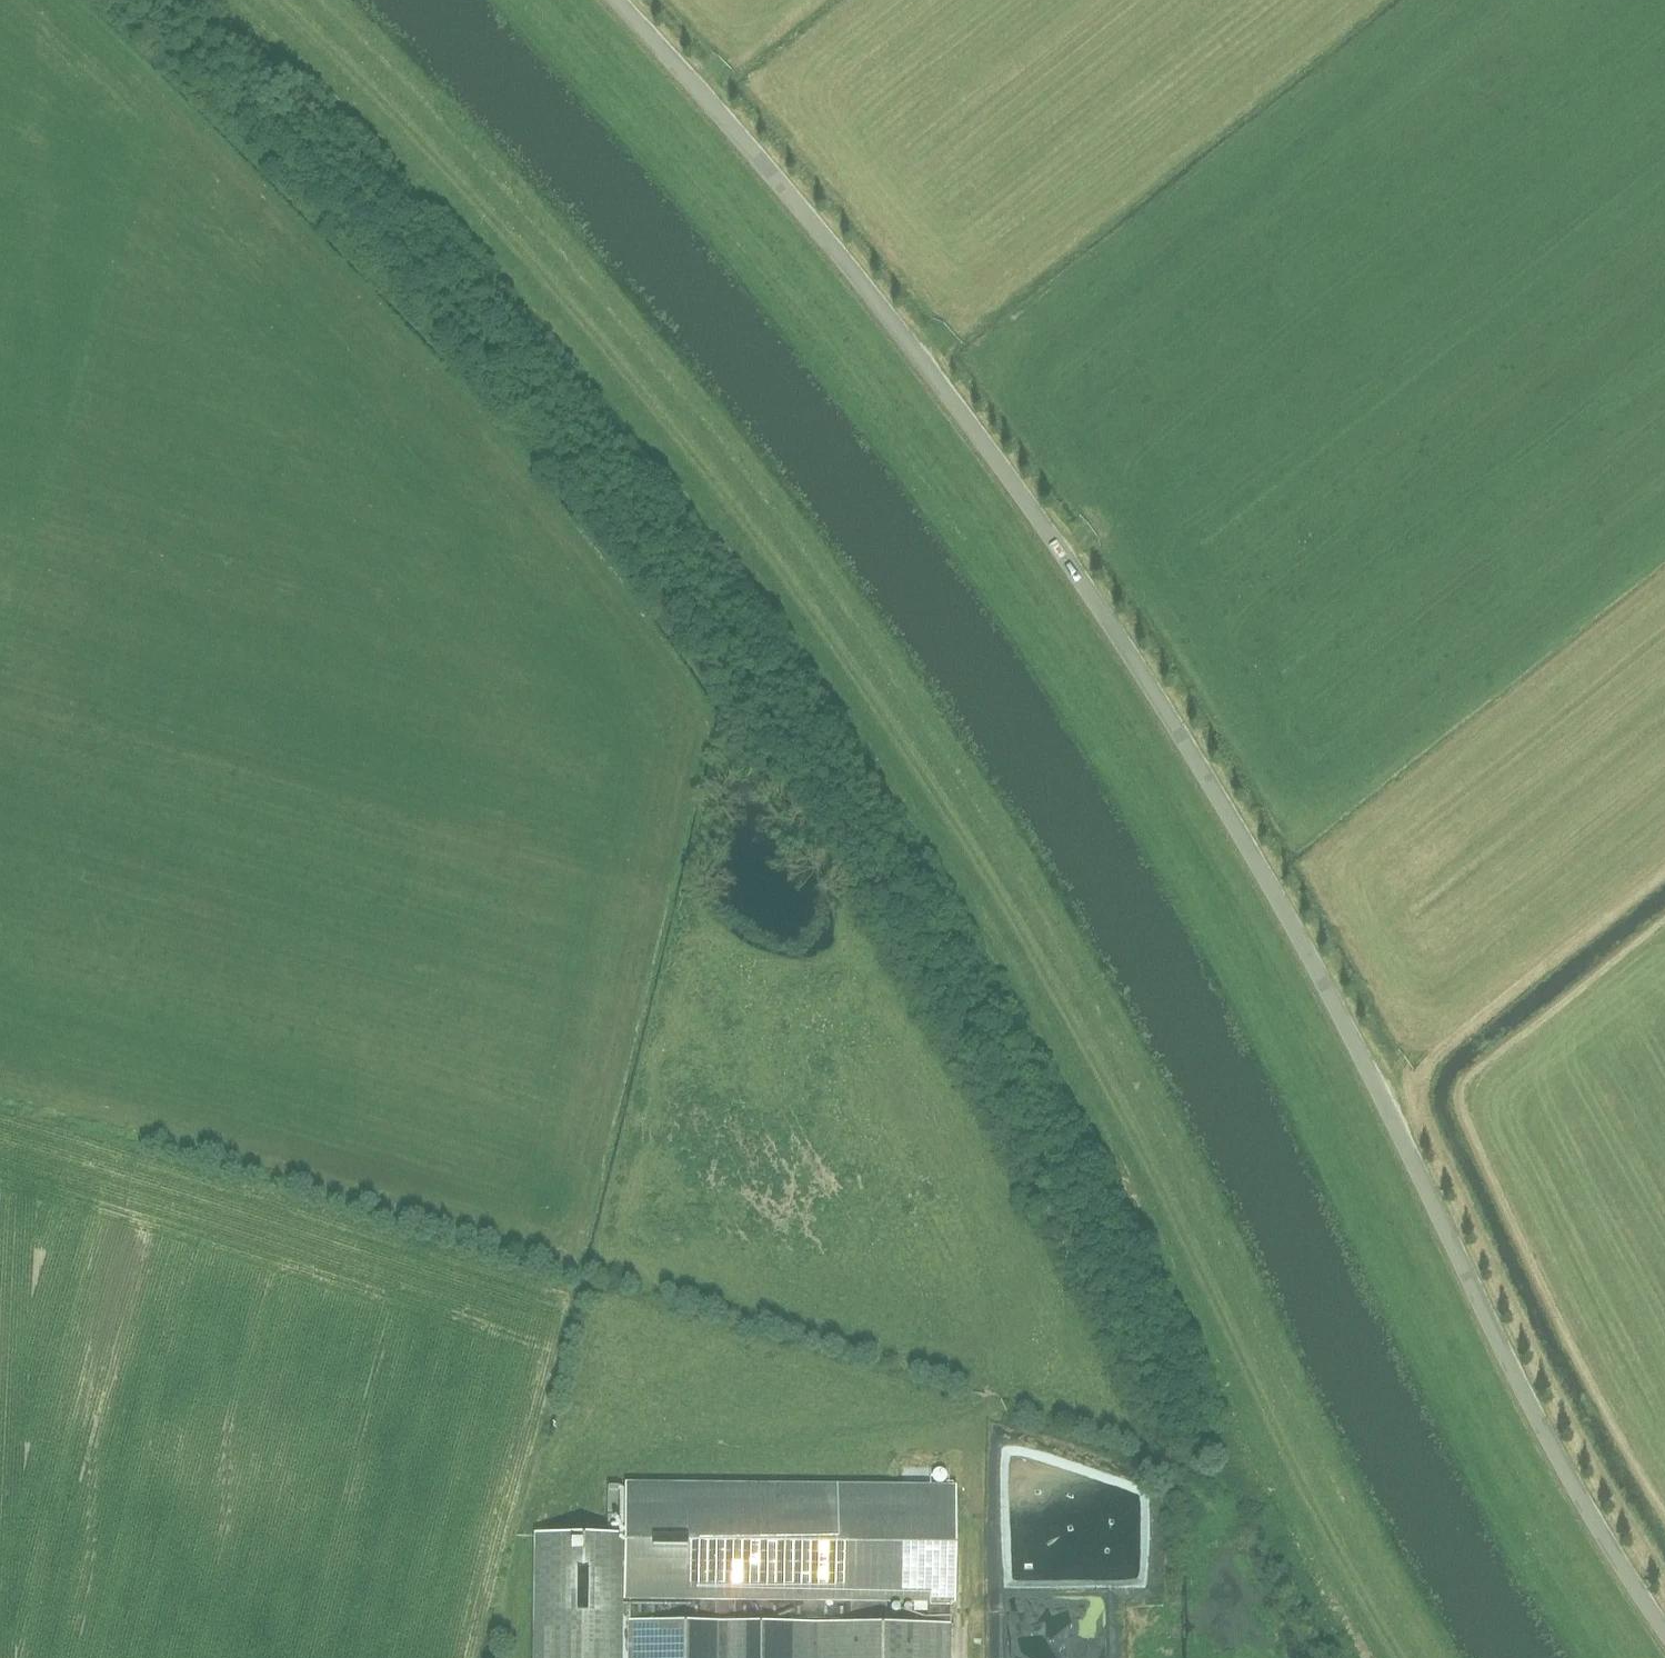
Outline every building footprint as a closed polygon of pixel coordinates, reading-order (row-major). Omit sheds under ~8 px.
[(951,1627),(951,1602),(956,1602),(958,1483),(625,1480),(625,1531),(534,1530),(533,1657),(950,1657),(951,1627)] [(1120,1583),(1071,1583),(1014,1584),(1015,1657),(1121,1657),(1120,1583)]
